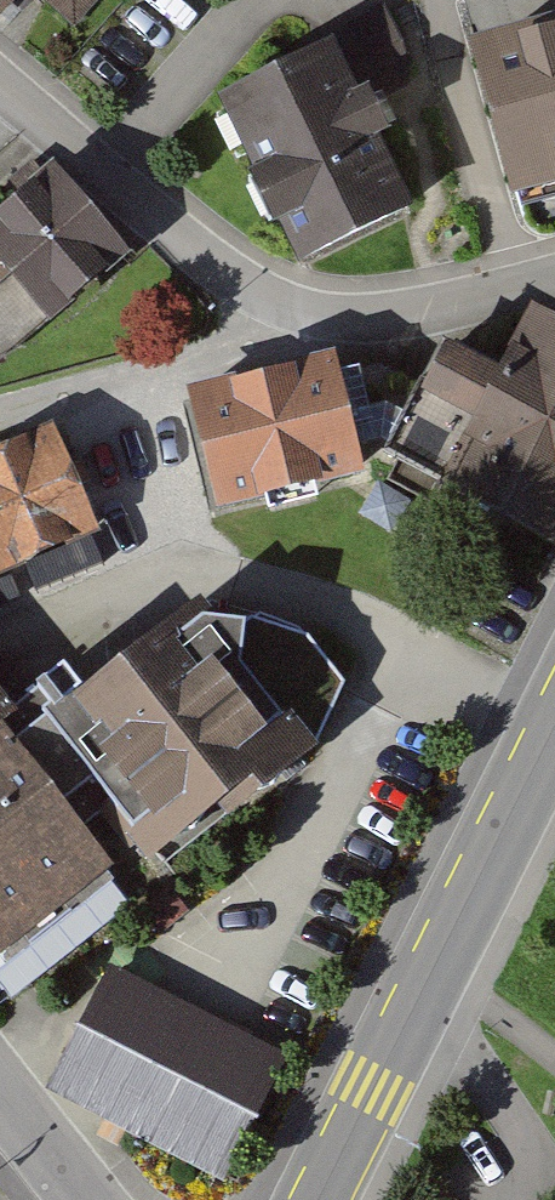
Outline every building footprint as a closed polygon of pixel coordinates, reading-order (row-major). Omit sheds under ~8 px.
[(12,0),(0,0),(0,15),(12,0)] [(424,79),(392,13),(212,101),(295,271),(414,213),(379,142),(402,131),(385,98),(424,79)] [(469,50),(510,207),(554,194),(554,26),(469,50)] [(39,171),(0,205),(0,366),(119,263),(39,171)] [(441,353),(409,416),(462,443),(438,489),(554,549),(554,336),(527,322),(496,381),(441,353)] [(329,369),(183,401),(209,519),(355,486),(329,369)] [(0,463),(0,591),(100,551),(56,441),(0,463)] [(183,623),(25,746),(0,714),(0,980),(11,994),(136,897),(129,889),(319,741),(347,677),(308,627),(183,623)] [(40,1067),(214,1159),(281,1032),(108,941),(40,1067)]
